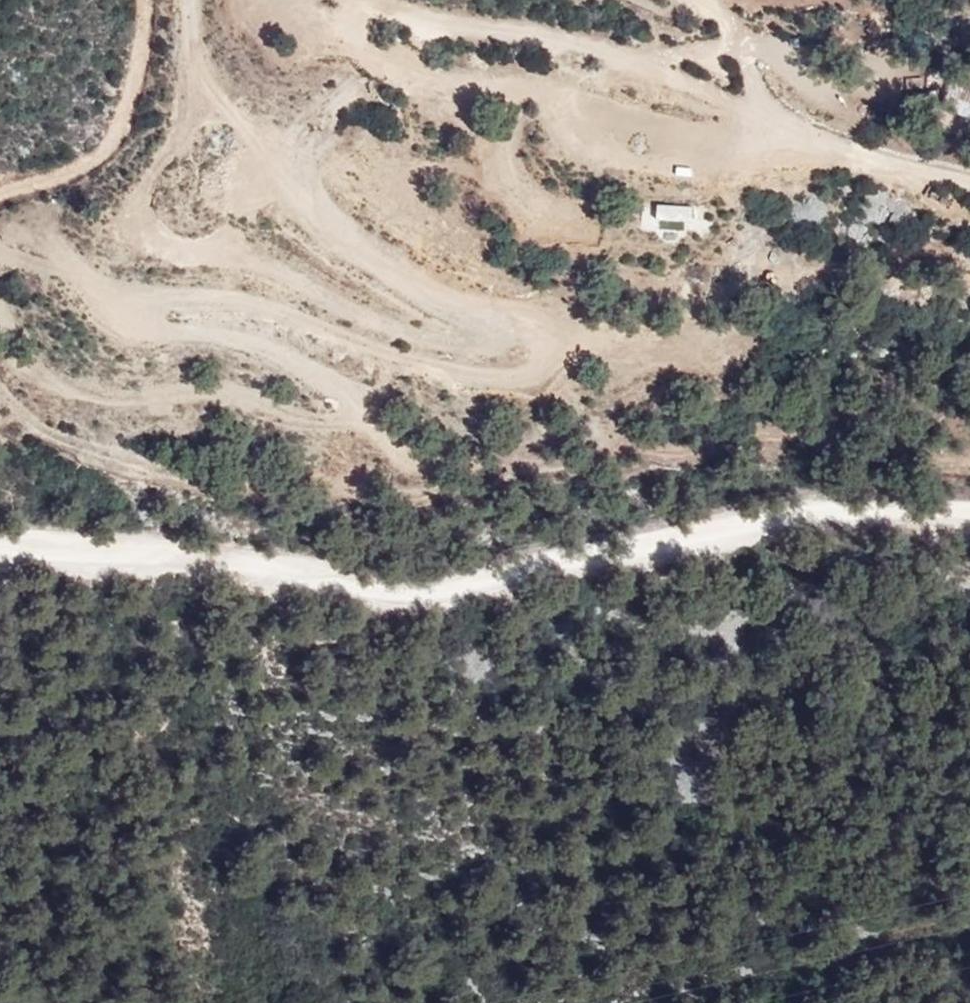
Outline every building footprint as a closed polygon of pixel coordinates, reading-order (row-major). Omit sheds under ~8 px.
[(958,103),(969,108),(969,71),(958,103)]
